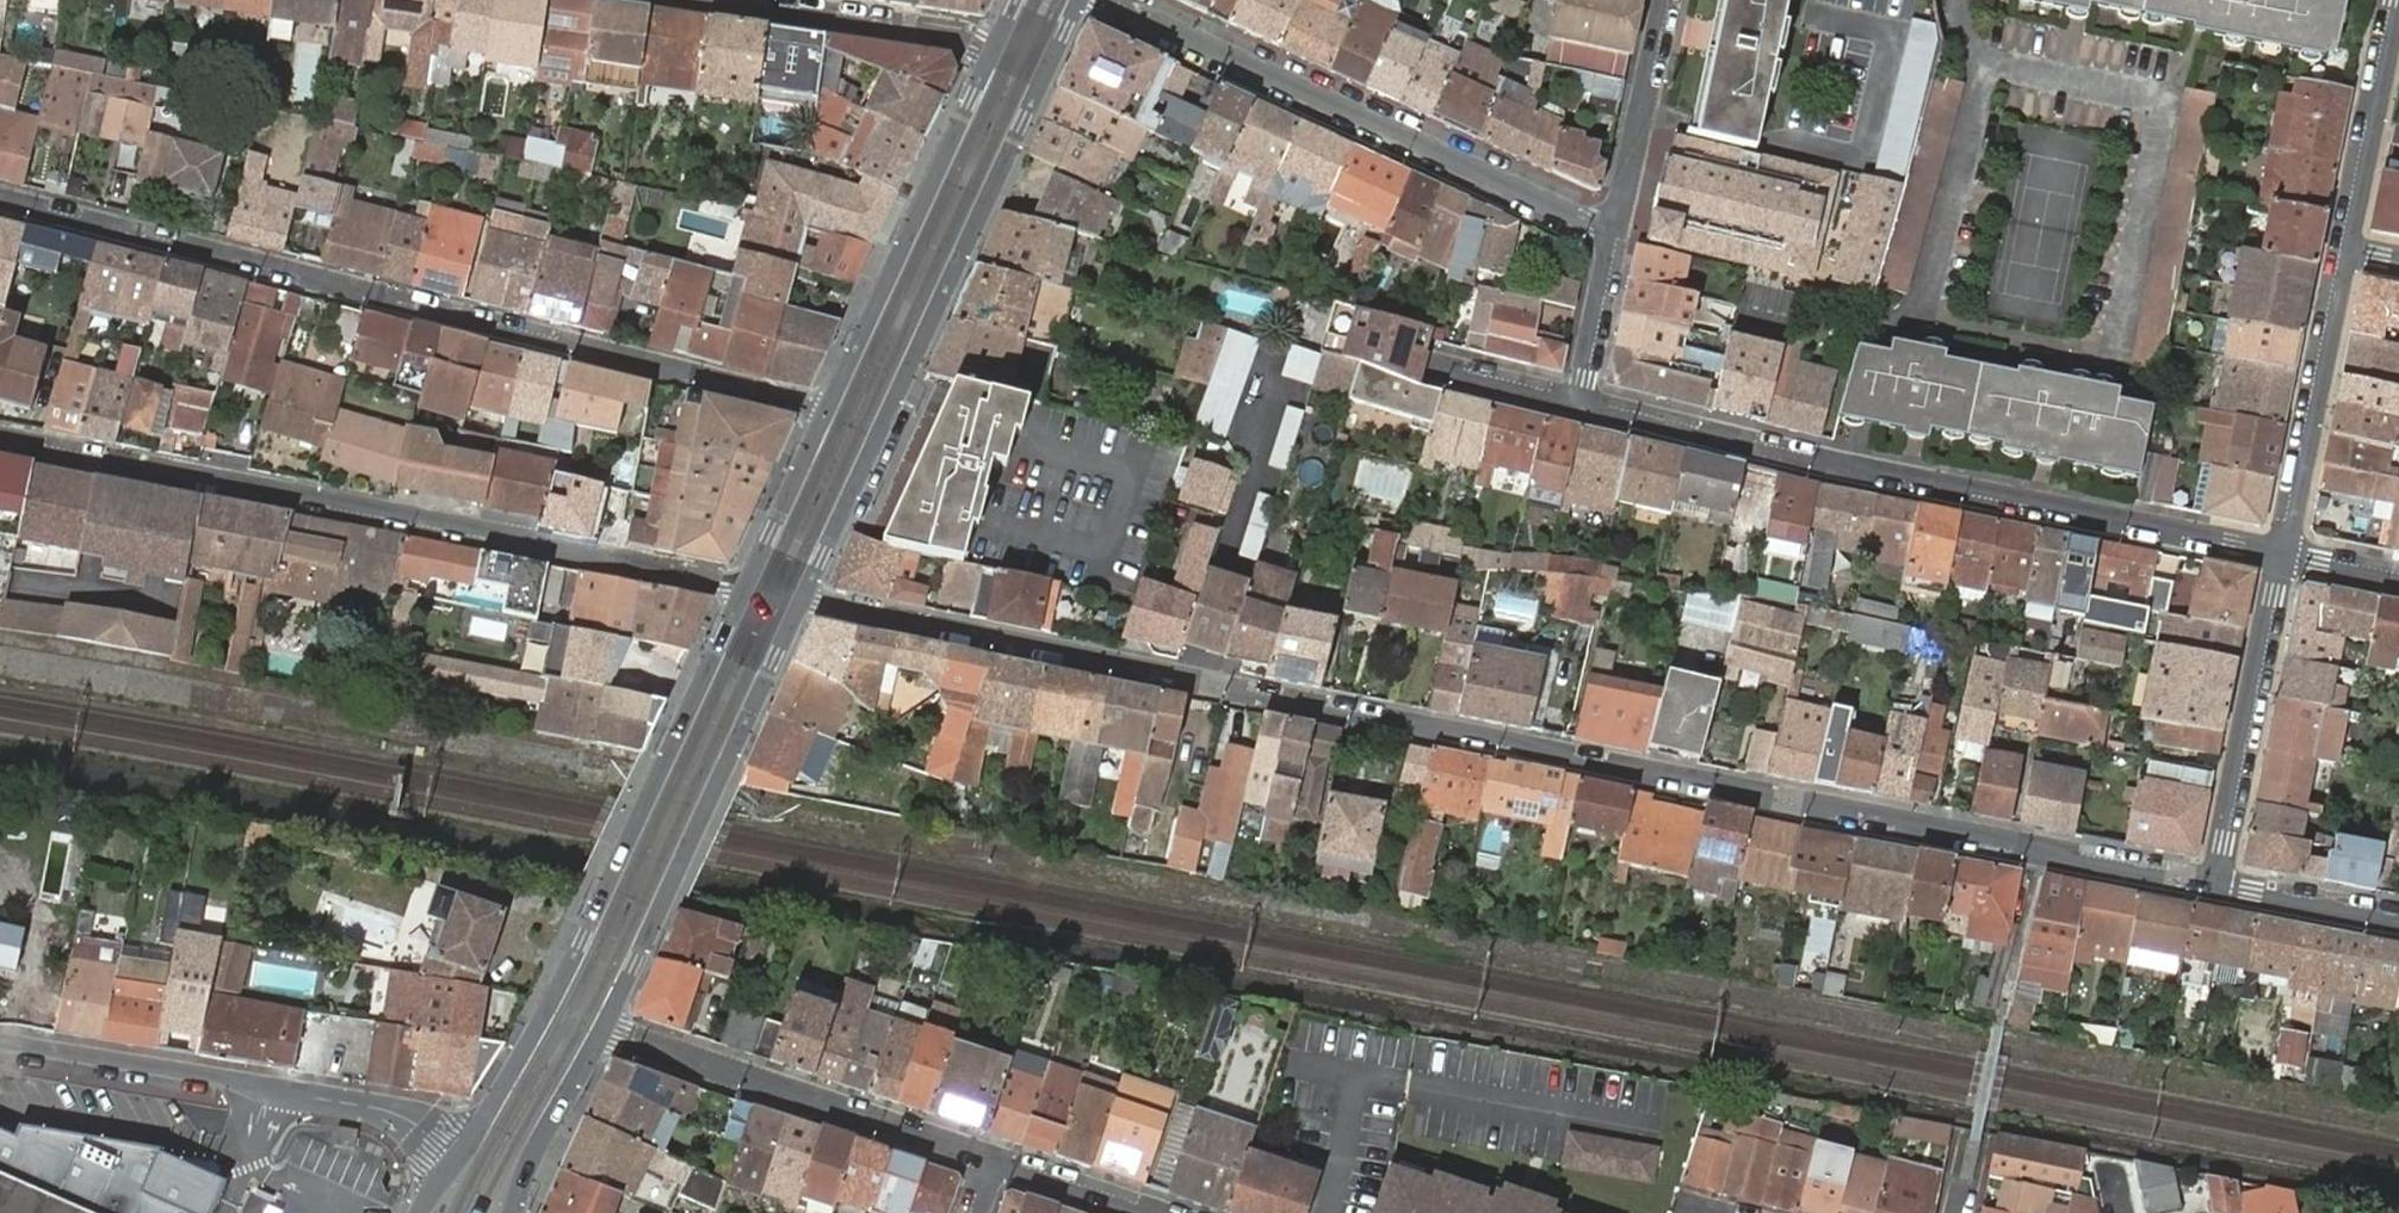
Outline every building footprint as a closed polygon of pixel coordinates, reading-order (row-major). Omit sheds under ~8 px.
[(114,17),(127,19),(129,1),(163,6),(164,0),(117,0),(114,15),(114,17)] [(224,8),(272,14),(274,0),(225,0),(224,8)] [(337,0),(274,0),(272,14),(271,18),(300,22),(333,28),(337,0)] [(364,58),(372,0),(337,0),(333,28),(330,53),(329,61),(340,62),(340,55),(364,58)] [(455,0),(372,0),(364,58),(380,60),(384,19),(412,22),(403,86),(423,87),(426,67),(421,66),(423,56),(436,58),(438,45),(448,47),(455,0)] [(494,0),(455,0),(448,47),(438,45),(436,58),(433,83),(447,85),(450,66),(464,67),(465,62),(467,50),(486,54),(494,0)] [(539,63),(549,0),(494,0),(486,54),(484,66),(484,68),(496,70),(496,66),(498,50),(529,54),(526,67),(538,69),(539,63)] [(597,2),(585,0),(549,0),(539,63),(587,71),(597,2)] [(923,9),(927,0),(877,0),(877,1),(923,9)] [(923,9),(986,19),(995,0),(927,0),(923,9)] [(1232,26),(1244,0),(1176,0),(1232,26)] [(1302,0),(1244,0),(1232,26),(1280,48),(1302,0)] [(1364,0),(1363,0),(1353,0),(1350,4),(1342,0),(1302,0),(1280,48),(1331,72),(1364,0)] [(1396,24),(1402,10),(1401,3),(1392,0),(1365,0),(1364,0),(1331,72),(1367,89),(1396,24)] [(1522,26),(1529,5),(1516,0),(1488,0),(1484,9),(1522,26)] [(1573,71),(1626,81),(1643,0),(1558,0),(1542,66),(1547,67),(1573,71)] [(1719,25),(1728,27),(1723,54),(1713,53),(1700,115),(1760,128),(1777,52),(1768,49),(1772,36),(1780,37),(1788,0),(1725,0),(1719,25)] [(2085,2),(2085,0),(2071,0),(2069,7),(2083,10),(2085,2)] [(2299,0),(2085,0),(2085,2),(2192,23),(2195,9),(2209,12),(2204,33),(2322,58),(2337,46),(2342,21),(2296,11),(2299,0)] [(2296,11),(2342,21),(2347,0),(2299,0),(2296,11)] [(640,87),(651,10),(597,2),(587,71),(585,84),(639,92),(640,87)] [(2190,30),(2204,33),(2209,12),(2195,9),(2192,23),(2190,30)] [(699,83),(709,19),(651,10),(640,87),(651,89),(652,77),(668,80),(670,69),(688,71),(685,82),(699,83)] [(271,18),(268,40),(295,45),(300,22),(271,18)] [(699,83),(697,96),(757,105),(758,97),(769,28),(709,19),(699,83)] [(1907,187),(1940,76),(1950,41),(1948,30),(1922,22),(1877,179),(1907,187)] [(1401,105),(1430,40),(1396,24),(1367,89),(1401,105)] [(1186,105),(1199,75),(1089,25),(1059,90),(1145,130),(1193,152),(1201,135),(1164,118),(1160,119),(1154,114),(1162,95),(1186,105)] [(1728,27),(1719,25),(1713,53),(1723,54),(1728,27)] [(826,36),(769,28),(758,97),(817,106),(819,88),(824,52),(826,36)] [(826,36),(824,52),(844,57),(887,75),(945,99),(959,69),(952,55),(826,36)] [(1777,52),(1780,37),(1772,36),(1768,49),(1777,52)] [(1432,119),(1463,53),(1430,40),(1401,105),(1432,119)] [(1432,119),(1485,143),(1504,82),(1510,62),(1474,45),(1469,56),(1463,53),(1432,119)] [(51,65),(100,74),(103,58),(53,49),(51,65)] [(465,62),(484,66),(486,54),(467,50),(465,62)] [(526,70),(526,67),(529,54),(498,50),(496,66),(526,70)] [(824,52),(819,88),(833,95),(837,81),(844,57),(824,52)] [(25,186),(38,126),(38,123),(10,118),(22,60),(0,56),(0,180),(25,186)] [(104,74),(136,80),(139,62),(107,56),(104,74)] [(81,122),(147,135),(158,84),(136,80),(104,74),(100,74),(51,65),(38,123),(38,126),(77,135),(81,122)] [(1537,104),(1547,67),(1542,66),(1534,65),(1526,92),(1504,82),(1485,143),(1524,161),(1537,104)] [(1573,71),(1568,92),(1590,96),(1585,112),(1617,119),(1626,81),(1573,71)] [(861,109),(925,141),(945,99),(887,75),(873,106),(864,102),(861,109)] [(1968,85),(1940,76),(1907,187),(1876,290),(1903,298),(1968,85)] [(837,81),(833,95),(834,96),(861,109),(864,102),(868,94),(837,81)] [(2335,165),(2350,91),(2297,82),(2294,96),(2281,94),(2270,151),(2271,151),(2335,165)] [(158,84),(147,135),(145,148),(137,183),(144,185),(214,202),(226,153),(195,145),(200,125),(163,115),(168,87),(164,86),(164,85),(158,84)] [(241,84),(232,129),(248,132),(257,88),(241,84)] [(1257,101),(1223,86),(1210,115),(1201,135),(1193,152),(1204,157),(1202,161),(1214,167),(1205,183),(1216,188),(1257,101)] [(639,92),(638,100),(649,101),(651,89),(640,87),(639,92)] [(282,94),(262,89),(257,108),(273,113),(278,113),(279,108),(282,94)] [(1145,130),(1059,90),(1045,122),(1127,161),(1131,162),(1145,130)] [(1210,115),(1186,105),(1162,95),(1154,114),(1160,119),(1164,118),(1201,135),(1210,115)] [(320,122),(341,126),(355,129),(358,106),(324,98),(320,122)] [(1301,122),(1257,101),(1216,188),(1210,200),(1225,207),(1240,172),(1258,179),(1255,189),(1269,194),(1301,122)] [(1560,131),(1563,115),(1557,113),(1555,120),(1543,117),(1546,107),(1537,104),(1524,161),(1550,173),(1560,131)] [(273,113),(257,108),(253,127),(270,131),(273,113)] [(900,195),(925,141),(861,109),(835,165),(866,179),(900,195)] [(1689,123),(1684,134),(1755,151),(1757,139),(1760,128),(1700,115),(1693,114),(1689,123)] [(400,139),(414,141),(424,143),(426,131),(426,128),(393,121),(390,136),(400,138),(400,139)] [(77,135),(145,148),(147,135),(81,122),(77,135)] [(1127,161),(1045,122),(1030,154),(1113,192),(1127,161)] [(1269,194),(1244,249),(1262,257),(1275,228),(1270,225),(1281,201),(1323,221),(1330,204),(1356,147),(1301,122),(1269,194)] [(343,153),(352,155),(357,130),(355,129),(341,126),(340,130),(319,126),(302,197),(325,202),(333,168),(340,169),(343,153)] [(2392,127),(2388,144),(2398,146),(2398,129),(2392,127)] [(444,147),(472,151),(474,138),(426,131),(424,143),(433,145),(444,147)] [(568,168),(592,172),(598,145),(591,144),(592,138),(562,131),(559,144),(566,146),(562,167),(568,168)] [(1598,140),(1560,131),(1550,173),(1600,197),(1607,164),(1601,162),(1593,155),(1598,140)] [(472,151),(503,156),(523,160),(525,145),(474,138),(472,151)] [(566,146),(559,144),(527,138),(525,145),(523,160),(524,160),(539,162),(562,167),(566,146)] [(405,178),(410,156),(414,141),(400,139),(390,184),(398,186),(400,177),(405,178)] [(1647,241),(1810,279),(1833,175),(1672,139),(1647,241)] [(426,165),(440,167),(443,153),(432,150),(433,145),(424,143),(414,141),(410,156),(429,159),(426,165)] [(494,168),(499,169),(503,156),(472,151),(444,147),(443,153),(440,167),(491,177),(494,168)] [(1414,174),(1356,147),(1330,204),(1340,209),(1344,198),(1374,210),(1369,223),(1388,231),(1414,174)] [(2325,215),(2335,165),(2271,151),(2260,202),(2325,215)] [(265,161),(247,156),(231,239),(284,253),(298,199),(258,189),(265,161)] [(535,179),(539,162),(524,160),(521,175),(535,179)] [(564,185),(565,183),(568,168),(562,167),(539,162),(535,179),(564,185)] [(808,228),(876,247),(900,195),(866,179),(861,193),(769,166),(762,192),(794,194),(792,200),(812,205),(808,228)] [(565,183),(616,195),(620,178),(592,172),(568,168),(565,183)] [(1056,173),(1032,221),(1073,232),(1096,238),(1109,211),(1115,214),(1119,203),(1056,173)] [(2398,238),(2398,177),(2382,173),(2370,232),(2398,238)] [(65,195),(69,178),(53,174),(49,191),(65,195)] [(1404,256),(1415,260),(1417,255),(1443,188),(1414,174),(1388,231),(1382,245),(1390,249),(1393,237),(1410,244),(1404,256)] [(1876,290),(1907,187),(1877,179),(1866,177),(1837,279),(1876,290)] [(616,195),(614,202),(632,206),(637,182),(626,179),(625,179),(620,178),(616,195)] [(1471,200),(1443,188),(1417,255),(1451,267),(1463,225),(1471,200)] [(738,254),(796,270),(857,288),(876,247),(808,228),(812,205),(792,200),(794,194),(762,192),(760,196),(760,202),(759,215),(747,212),(744,225),(753,227),(765,230),(758,250),(749,248),(740,246),(738,254)] [(1344,198),(1340,209),(1369,223),(1374,210),(1344,198)] [(1520,223),(1471,200),(1463,225),(1469,228),(1480,232),(1477,251),(1464,248),(1460,264),(1505,275),(1520,223)] [(2325,215),(2260,202),(2258,211),(2271,213),(2262,257),(2314,267),(2325,215)] [(324,263),(381,279),(395,220),(340,206),(337,216),(324,263)] [(413,287),(431,209),(422,208),(419,222),(396,216),(395,220),(381,279),(413,287)] [(503,311),(525,223),(504,218),(506,210),(498,208),(497,216),(492,223),(474,303),(503,311)] [(413,287),(464,300),(483,221),(431,209),(413,287)] [(311,260),(324,263),(337,216),(326,213),(323,231),(317,232),(311,260)] [(1032,221),(1003,213),(979,266),(1058,286),(1073,232),(1032,221)] [(608,225),(603,244),(620,248),(626,221),(610,217),(608,225)] [(13,276),(26,226),(0,219),(0,305),(5,306),(13,276)] [(585,240),(603,244),(608,225),(590,219),(585,240)] [(531,318),(550,242),(553,229),(525,223),(503,311),(531,318)] [(87,279),(96,243),(26,226),(13,276),(23,278),(25,266),(87,279)] [(753,227),(749,248),(758,250),(765,230),(753,227)] [(1480,232),(1469,228),(1464,248),(1477,251),(1480,232)] [(1176,259),(1185,240),(1163,229),(1154,248),(1176,259)] [(1351,273),(1366,279),(1381,246),(1368,239),(1351,273)] [(580,331),(600,255),(550,242),(531,318),(580,331)] [(115,314),(132,252),(96,243),(87,279),(79,309),(74,332),(82,335),(86,337),(92,314),(114,319),(115,314)] [(625,264),(627,251),(620,248),(603,244),(600,255),(580,331),(604,336),(605,337),(616,293),(620,281),(625,264)] [(1689,268),(1691,260),(1638,248),(1623,316),(1677,328),(1679,320),(1667,318),(1679,265),(1689,268)] [(643,303),(664,309),(677,263),(627,251),(625,264),(646,268),(642,286),(620,281),(616,293),(625,295),(637,297),(644,302),(643,303)] [(134,352),(142,354),(145,343),(167,261),(132,252),(115,314),(137,320),(136,321),(133,332),(133,333),(139,336),(138,337),(134,352)] [(2262,257),(2239,252),(2238,263),(2241,264),(2237,287),(2308,301),(2314,267),(2262,257)] [(745,296),(787,307),(796,270),(738,254),(737,260),(753,265),(748,282),(745,296)] [(733,278),(748,282),(753,265),(737,260),(733,278)] [(145,343),(184,352),(183,350),(189,329),(203,270),(167,261),(145,343)] [(841,322),(787,307),(745,296),(748,282),(733,278),(677,263),(664,309),(652,349),(810,388),(841,322)] [(1679,320),(1689,268),(1679,265),(1667,318),(1679,320)] [(979,266),(953,321),(1063,349),(1075,291),(1058,286),(979,266)] [(204,352),(195,389),(218,394),(222,379),(227,362),(250,281),(203,270),(189,329),(222,336),(216,355),(204,352)] [(2361,279),(2358,294),(2349,336),(2378,342),(2382,327),(2398,331),(2398,287),(2361,279)] [(277,288),(250,281),(227,362),(256,369),(252,386),(275,392),(275,391),(280,375),(268,373),(285,316),(296,319),(304,295),(289,292),(282,315),(270,313),(277,288)] [(1550,284),(1545,302),(1577,311),(1580,291),(1550,284)] [(1483,286),(1470,351),(1563,375),(1568,349),(1535,342),(1541,301),(1483,286)] [(2237,287),(2232,286),(2230,298),(2234,300),(2229,323),(2300,337),(2308,301),(2237,287)] [(282,315),(289,292),(277,288),(270,313),(282,315)] [(605,337),(615,340),(625,295),(616,293),(605,337)] [(1368,365),(1417,385),(1433,328),(1331,300),(1319,333),(1293,327),(1285,344),(1292,346),(1323,353),(1362,364),(1368,365)] [(355,346),(365,310),(341,305),(330,340),(355,346)] [(399,368),(412,322),(365,310),(355,346),(352,355),(399,368)] [(33,411),(49,353),(32,348),(26,367),(6,359),(9,342),(13,343),(19,317),(4,313),(0,327),(0,403),(33,411)] [(1719,375),(1722,364),(1695,359),(1696,356),(1676,351),(1680,337),(1686,338),(1688,331),(1677,328),(1623,316),(1616,351),(1689,368),(1719,375)] [(928,374),(928,375),(954,383),(1030,402),(1047,407),(1064,349),(1063,349),(953,321),(928,374)] [(426,394),(445,331),(412,322),(399,368),(393,385),(426,394)] [(2300,337),(2229,323),(2226,338),(2228,339),(2224,360),(2293,373),(2300,337)] [(1186,381),(1214,388),(1234,332),(1206,324),(1186,381)] [(422,407),(467,418),(471,405),(489,341),(445,331),(426,394),(422,407)] [(1766,426),(1785,344),(1730,331),(1722,364),(1719,375),(1715,394),(1710,413),(1766,426)] [(78,351),(81,339),(82,335),(74,332),(69,348),(78,351)] [(1230,440),(1265,343),(1234,334),(1202,429),(1230,440)] [(2398,364),(2398,360),(2398,347),(2378,342),(2349,336),(2341,377),(2398,390),(2398,364)] [(471,405),(507,414),(525,351),(489,341),(471,405)] [(26,367),(32,348),(13,343),(9,342),(6,359),(26,367)] [(1800,347),(1785,344),(1766,426),(1820,440),(1832,390),(1793,380),(1796,363),(1800,347)] [(2056,463),(2139,480),(2148,437),(2152,413),(2115,406),(2117,395),(2063,383),(2059,402),(2046,399),(2051,381),(2018,374),(2017,379),(1944,363),(1941,375),(1929,372),(1933,353),(1892,345),(1889,356),(1875,427),(1902,432),(1906,433),(1910,417),(1929,421),(1927,432),(2001,447),(2000,454),(2030,459),(2032,460),(2035,442),(2055,445),(2052,462),(2056,463)] [(1323,353),(1292,346),(1283,375),(1313,384),(1314,381),(1323,353)] [(65,362),(75,365),(78,351),(69,348),(65,362)] [(117,446),(134,383),(142,354),(134,352),(126,350),(119,377),(100,372),(81,439),(117,446)] [(1858,350),(1838,419),(1854,422),(1875,427),(1889,356),(1872,353),(1858,350)] [(507,414),(501,436),(512,438),(515,425),(518,425),(520,417),(547,423),(557,383),(564,384),(571,362),(525,351),(507,414)] [(1710,413),(1715,394),(1709,393),(1710,387),(1686,381),(1689,368),(1616,351),(1608,386),(1710,413)] [(1323,353),(1314,381),(1354,391),(1362,364),(1323,353)] [(1945,356),(1933,353),(1929,372),(1941,375),(1944,363),(1945,356)] [(2293,373),(2224,360),(2216,398),(2212,397),(2209,413),(2282,427),(2293,373)] [(81,439),(100,372),(75,365),(65,362),(65,363),(47,432),(81,439)] [(222,379),(252,386),(256,369),(227,362),(222,379)] [(555,418),(578,423),(591,367),(571,362),(564,384),(555,418)] [(1837,371),(1796,363),(1793,380),(1832,390),(1837,371)] [(327,447),(337,410),(345,381),(284,364),(280,375),(275,391),(275,392),(264,429),(327,447)] [(1354,391),(1350,403),(1410,420),(1408,429),(1427,432),(1438,392),(1417,385),(1368,365),(1362,364),(1354,391)] [(2398,419),(2398,390),(2341,377),(2335,405),(2398,419)] [(2059,402),(2063,383),(2051,381),(2046,399),(2059,402)] [(943,413),(1015,434),(1022,436),(1024,426),(1030,402),(954,383),(948,400),(943,413)] [(166,427),(175,392),(139,384),(126,427),(164,437),(165,433),(166,427)] [(195,389),(176,385),(175,392),(166,427),(206,437),(218,394),(195,389)] [(654,440),(666,443),(774,467),(797,418),(688,391),(680,433),(657,428),(654,440)] [(1427,432),(1417,466),(1430,469),(1433,458),(1477,470),(1479,462),(1492,405),(1438,392),(1427,432)] [(1492,405),(1479,462),(1489,464),(1491,455),(1512,460),(1509,469),(1529,475),(1545,418),(1492,405)] [(2329,434),(2393,446),(2398,447),(2398,419),(2335,405),(2329,434)] [(1269,464),(1287,469),(1304,413),(1288,409),(1269,464)] [(400,482),(415,430),(337,410),(327,447),(323,462),(400,482)] [(2209,413),(2202,411),(2199,428),(2212,431),(2204,467),(2209,468),(2272,480),(2282,427),(2209,413)] [(909,554),(963,566),(971,529),(978,530),(989,496),(985,495),(993,463),(1008,469),(1015,434),(943,413),(933,447),(944,451),(934,481),(919,478),(913,476),(905,509),(898,508),(886,549),(909,554)] [(1925,441),(1927,432),(1929,421),(1910,417),(1906,433),(1902,432),(1901,436),(1925,441)] [(568,427),(562,449),(572,451),(578,423),(555,418),(554,424),(568,427)] [(1581,427),(1545,418),(1529,475),(1526,487),(1562,495),(1581,427)] [(541,444),(558,448),(562,449),(568,427),(554,424),(547,423),(541,444)] [(578,423),(572,451),(589,454),(596,428),(578,423)] [(1630,439),(1581,427),(1562,495),(1558,509),(1566,512),(1569,502),(1611,513),(1614,500),(1630,439)] [(398,487),(490,504),(494,461),(445,451),(437,436),(417,433),(415,430),(400,482),(398,487)] [(165,433),(164,437),(160,454),(172,457),(177,436),(165,433)] [(2398,477),(2398,471),(2387,469),(2393,446),(2329,434),(2323,464),(2398,477)] [(490,504),(544,515),(553,473),(558,448),(541,444),(512,438),(501,436),(497,435),(494,461),(490,504)] [(2148,437),(2139,480),(2135,503),(2151,505),(2158,473),(2153,472),(2156,459),(2160,440),(2148,437)] [(1684,453),(1630,439),(1614,500),(1670,513),(1673,500),(1684,453)] [(2055,469),(2056,463),(2052,462),(2055,445),(2035,442),(2032,460),(2030,459),(2029,464),(2055,469)] [(666,443),(660,469),(764,490),(774,467),(666,443)] [(927,446),(919,478),(934,481),(944,451),(933,447),(927,446)] [(1744,468),(1684,453),(1673,500),(1712,508),(1709,522),(1729,527),(1729,525),(1744,468)] [(1491,455),(1489,464),(1509,469),(1512,460),(1491,455)] [(2158,473),(2151,505),(2167,509),(2176,462),(2156,459),(2153,472),(2158,473)] [(18,546),(21,534),(31,490),(35,467),(0,460),(0,616),(18,546)] [(1389,499),(1396,474),(1359,463),(1351,488),(1389,499)] [(2386,552),(2397,554),(2398,542),(2398,477),(2323,464),(2318,488),(2338,491),(2396,503),(2393,517),(2386,552)] [(58,471),(35,467),(31,490),(53,494),(58,471)] [(1778,477),(1744,468),(1729,525),(1764,533),(1778,477)] [(2262,528),(2272,480),(2209,468),(2201,516),(2262,528)] [(656,497),(751,518),(764,490),(660,469),(656,497)] [(1182,504),(1218,516),(1227,485),(1229,478),(1195,469),(1182,504)] [(81,554),(96,479),(58,471),(53,494),(31,490),(21,534),(18,546),(81,554)] [(611,485),(553,473),(544,515),(542,527),(600,539),(611,485)] [(1764,533),(1764,534),(1807,546),(1811,527),(1820,487),(1778,477),(1764,533)] [(190,562),(203,500),(96,479),(81,554),(80,555),(104,559),(188,575),(190,562)] [(1227,519),(1238,488),(1227,485),(1218,516),(1227,519)] [(1826,489),(1820,487),(1811,527),(1821,528),(1808,583),(1826,589),(1834,547),(1865,553),(1877,499),(1826,489)] [(2335,506),(2393,517),(2396,503),(2338,491),(2335,506)] [(1241,556),(1258,562),(1277,501),(1259,496),(1241,556)] [(636,523),(629,546),(729,566),(751,518),(656,497),(651,525),(636,523)] [(1865,553),(1864,557),(1907,566),(1918,507),(1877,499),(1865,553)] [(291,516),(203,500),(190,562),(263,578),(263,574),(277,576),(291,516)] [(1673,500),(1670,513),(1709,522),(1712,508),(1673,500)] [(1958,515),(1918,507),(1907,566),(1947,574),(1959,515),(1958,515)] [(1998,523),(1959,515),(1947,574),(1946,582),(1951,584),(1950,598),(1981,605),(1985,583),(1998,523)] [(263,578),(260,589),(247,656),(258,658),(273,592),(331,603),(334,591),(336,584),(350,528),(291,516),(277,576),(263,574),(263,578)] [(1401,521),(1398,533),(1459,546),(1461,534),(1401,521)] [(2042,532),(1998,523),(1985,583),(2017,591),(2016,599),(2027,602),(2042,532)] [(1177,591),(1200,598),(1208,573),(1222,534),(1198,525),(1177,591)] [(404,536),(350,528),(336,584),(393,595),(393,588),(404,536)] [(2056,609),(2069,537),(2042,532),(2027,602),(2056,609)] [(1398,533),(1396,539),(1394,547),(1410,551),(1419,552),(1423,553),(1444,558),(1455,560),(1459,546),(1398,533)] [(828,590),(925,610),(929,593),(902,586),(892,584),(894,570),(905,571),(909,554),(886,549),(854,534),(828,590)] [(1355,560),(1344,615),(1378,622),(1394,547),(1396,539),(1374,535),(1368,563),(1377,566),(1376,576),(1359,574),(1362,562),(1355,560)] [(550,567),(404,536),(393,588),(412,593),(414,583),(430,587),(432,577),(474,586),(476,578),(514,587),(508,612),(538,619),(550,567)] [(2056,609),(2086,616),(2089,597),(2099,543),(2069,537),(2056,609)] [(1729,576),(1737,544),(1722,540),(1714,572),(1729,576)] [(2129,606),(2148,609),(2154,579),(2159,555),(2099,543),(2089,597),(2103,600),(2108,581),(2134,586),(2129,606)] [(1394,547),(1378,622),(1409,628),(1417,582),(1404,579),(1410,551),(1394,547)] [(1417,582),(1409,628),(1445,635),(1447,626),(1454,589),(1438,586),(1444,558),(1423,553),(1419,570),(1417,582)] [(1507,553),(1502,571),(1541,573),(1546,556),(1507,553)] [(1546,556),(1541,573),(1559,575),(1594,580),(1597,567),(1546,556)] [(188,575),(104,559),(102,570),(185,587),(186,582),(188,575)] [(2191,619),(2243,630),(2254,574),(2206,564),(2202,585),(2199,584),(2191,619)] [(1902,589),(1943,598),(1946,582),(1947,574),(1907,566),(1902,589)] [(936,599),(975,607),(983,574),(944,567),(936,599)] [(1288,608),(1297,579),(1256,567),(1250,588),(1243,609),(1227,659),(1271,666),(1288,608)] [(892,584),(902,586),(905,571),(894,570),(892,584)] [(1039,633),(1053,584),(985,570),(983,574),(975,607),(972,619),(1038,633),(1039,633)] [(569,630),(630,643),(633,627),(641,585),(580,573),(569,630)] [(1197,605),(1183,646),(1196,651),(1208,654),(1219,618),(1212,615),(1224,579),(1217,576),(1208,573),(1200,598),(1197,605)] [(1559,575),(1542,661),(1528,732),(1551,737),(1562,677),(1573,680),(1586,626),(1578,625),(1587,587),(1606,591),(1609,581),(1594,580),(1559,575)] [(1227,660),(1227,659),(1243,609),(1250,588),(1224,579),(1212,615),(1219,618),(1208,654),(1227,660)] [(2175,583),(2154,579),(2148,609),(2158,612),(2168,614),(2175,583)] [(175,635),(171,656),(187,659),(201,585),(186,582),(185,587),(177,627),(175,635)] [(1050,635),(1062,585),(1053,584),(1039,633),(1050,635)] [(2338,660),(2342,639),(2316,634),(2325,588),(2306,584),(2299,589),(2285,659),(2351,671),(2354,663),(2338,660)] [(642,645),(690,655),(715,599),(641,585),(633,627),(645,630),(642,645)] [(1142,587),(1133,610),(1123,638),(1181,651),(1183,646),(1197,605),(1142,587)] [(245,593),(229,673),(243,675),(247,656),(260,589),(252,588),(251,593),(245,593)] [(2316,634),(2342,639),(2343,633),(2372,639),(2380,599),(2325,588),(2316,634)] [(1739,596),(1685,591),(1679,617),(1731,629),(1737,603),(1739,596)] [(387,647),(406,650),(419,598),(400,594),(399,597),(387,647)] [(2086,616),(2084,625),(2110,630),(2142,637),(2148,609),(2129,606),(2103,600),(2089,597),(2086,616)] [(2372,639),(2366,666),(2398,672),(2398,603),(2380,599),(2372,639)] [(1737,603),(1731,629),(1720,675),(1731,679),(1735,666),(1770,674),(1791,679),(1808,607),(1798,605),(1794,619),(1737,603)] [(92,619),(93,614),(150,625),(149,630),(175,635),(177,627),(67,606),(65,614),(92,619)] [(1266,680),(1319,691),(1336,627),(1295,617),(1297,610),(1288,608),(1271,666),(1266,680)] [(1877,612),(1874,619),(1895,623),(1897,616),(1877,612)] [(2163,625),(2158,646),(2236,662),(2243,630),(2191,619),(2168,614),(2158,612),(2155,622),(2163,625)] [(171,656),(175,635),(149,630),(150,625),(93,614),(92,619),(65,614),(60,640),(170,661),(171,656)] [(1874,619),(1852,614),(1846,638),(1902,653),(1908,626),(1895,623),(1874,619)] [(551,644),(544,678),(550,679),(608,693),(630,643),(569,630),(538,623),(533,622),(528,641),(551,644)] [(795,666),(841,681),(860,632),(815,623),(795,666)] [(2120,670),(2125,644),(2108,639),(2110,630),(2084,625),(2077,662),(2120,670)] [(1447,626),(1445,635),(1429,713),(1458,719),(1473,646),(1476,632),(1447,626)] [(1908,626),(1902,653),(1937,662),(1942,641),(1921,635),(1922,629),(1908,626)] [(1993,645),(2009,648),(2016,650),(2019,636),(1996,630),(1993,645)] [(860,632),(841,681),(853,694),(870,712),(887,715),(898,669),(922,674),(937,694),(938,692),(951,649),(950,649),(860,632)] [(1511,637),(1507,651),(1538,658),(1541,644),(1511,637)] [(1618,646),(1596,641),(1575,741),(1646,755),(1647,747),(1661,693),(1610,682),(1618,646)] [(1988,746),(1996,709),(2008,653),(2009,648),(1993,645),(1981,643),(1979,650),(1983,652),(1989,665),(1985,666),(1974,663),(1961,728),(1970,729),(1966,742),(1988,746)] [(1473,646),(1458,719),(1528,732),(1542,661),(1473,646)] [(2152,679),(2230,694),(2236,662),(2158,646),(2152,679)] [(382,647),(376,671),(400,676),(406,650),(387,647),(382,647)] [(991,658),(951,649),(938,692),(937,694),(949,712),(934,759),(955,766),(991,658)] [(400,676),(543,707),(544,678),(406,650),(400,676)] [(1996,709),(2043,719),(2046,700),(2053,663),(2008,653),(1996,709)] [(955,766),(951,781),(974,786),(987,723),(1015,730),(1007,772),(1031,777),(1040,735),(1030,734),(1044,669),(991,658),(955,766)] [(2351,671),(2285,659),(2277,699),(2342,712),(2351,671)] [(795,666),(771,717),(817,733),(835,739),(853,694),(841,681),(795,666)] [(1666,668),(1661,693),(1647,747),(1678,754),(1681,739),(1671,738),(1687,673),(1666,668)] [(1098,680),(1044,669),(1030,734),(1040,735),(1081,744),(1082,744),(1098,680)] [(1681,739),(1678,754),(1699,758),(1718,681),(1687,673),(1671,738),(1681,739)] [(1791,679),(1770,674),(1768,684),(1789,689),(1791,679)] [(543,707),(538,735),(645,756),(667,706),(608,693),(550,679),(544,678),(543,707)] [(1923,679),(1919,697),(1929,700),(1933,681),(1923,679)] [(2143,719),(2149,721),(2221,735),(2230,694),(2152,679),(2143,719)] [(1110,682),(1098,680),(1082,744),(1081,744),(1067,764),(1062,784),(1092,791),(1096,771),(1097,751),(1100,748),(1093,746),(1110,682)] [(1159,693),(1110,682),(1093,746),(1100,748),(1144,756),(1159,693)] [(1186,699),(1159,693),(1144,756),(1139,775),(1164,781),(1173,744),(1177,745),(1186,699)] [(1890,713),(1884,740),(1872,795),(1907,802),(1929,700),(1919,697),(1913,719),(1890,713)] [(2345,713),(2342,712),(2277,699),(2267,751),(2313,761),(2334,765),(2345,713)] [(1929,700),(1907,802),(1930,807),(1946,734),(1934,730),(1941,702),(1929,700)] [(2039,738),(2100,750),(2107,712),(2046,700),(2043,719),(2039,738)] [(1769,772),(1768,775),(1814,784),(1826,729),(1828,720),(1784,710),(1777,740),(1769,772)] [(1283,719),(1264,715),(1254,756),(1248,779),(1257,782),(1261,765),(1270,767),(1283,719)] [(771,717),(739,787),(787,796),(817,733),(771,717)] [(1268,808),(1275,810),(1265,843),(1279,846),(1284,847),(1292,817),(1314,725),(1290,720),(1268,808)] [(2144,743),(2217,758),(2221,735),(2149,721),(2144,743)] [(1344,732),(1314,725),(1292,817),(1312,822),(1328,762),(1338,764),(1344,732)] [(1958,740),(1966,742),(1970,729),(1961,728),(1958,740)] [(1826,729),(1814,784),(1872,795),(1884,740),(1826,729)] [(1749,767),(1769,772),(1777,740),(1756,735),(1749,767)] [(1434,751),(1409,746),(1400,782),(1425,788),(1434,751)] [(1180,819),(1166,870),(1188,874),(1192,861),(1196,861),(1204,828),(1211,829),(1208,838),(1218,840),(1211,869),(1216,874),(1224,876),(1248,779),(1254,756),(1229,749),(1224,768),(1212,814),(1200,811),(1199,816),(1181,812),(1180,819)] [(1445,815),(1481,823),(1484,814),(1495,764),(1434,751),(1425,788),(1404,872),(1399,892),(1427,900),(1434,876),(1429,873),(1440,833),(1445,815)] [(2313,761),(2267,751),(2257,805),(2307,814),(2316,817),(2318,805),(2306,803),(2313,761)] [(1972,816),(2006,822),(2019,759),(1986,753),(1972,816)] [(929,773),(951,781),(955,766),(934,759),(929,773)] [(1544,845),(1564,848),(1569,828),(1579,782),(1580,778),(1496,760),(1495,764),(1484,814),(1548,828),(1544,845)] [(2138,782),(2126,846),(2196,860),(2214,771),(2179,764),(2175,790),(2138,782)] [(1224,768),(1210,765),(1200,811),(1212,814),(1224,768)] [(2073,835),(2085,776),(2034,766),(2022,825),(2073,835)] [(1111,813),(1129,817),(1132,806),(1139,775),(1121,772),(1111,813)] [(1132,806),(1154,812),(1156,813),(1164,781),(1139,775),(1132,806)] [(1631,794),(1579,782),(1569,828),(1622,839),(1631,794)] [(1058,801),(1069,804),(1087,811),(1092,791),(1062,784),(1058,801)] [(1650,798),(1631,794),(1622,839),(1616,866),(1631,868),(1688,880),(1704,818),(1649,805),(1650,800),(1650,798)] [(1331,796),(1316,867),(1326,868),(1324,882),(1351,888),(1353,874),(1372,878),(1387,808),(1331,796)] [(1714,907),(1731,911),(1738,879),(1752,821),(1753,814),(1707,804),(1704,818),(1688,880),(1686,893),(1716,900),(1714,907)] [(2307,814),(2257,805),(2251,835),(2320,847),(2322,839),(2304,835),(2307,814)] [(1154,812),(1142,865),(1166,870),(1180,819),(1156,813),(1154,812)] [(2398,854),(2398,813),(2388,852),(2398,854)] [(1803,831),(1752,821),(1738,879),(1793,890),(1803,831)] [(2380,860),(2387,830),(2339,821),(2334,855),(2328,854),(2326,864),(2323,882),(2374,892),(2380,860)] [(1855,840),(1803,830),(1803,831),(1793,890),(1811,894),(1810,904),(1840,911),(1842,901),(1855,840)] [(2318,862),(2320,847),(2251,835),(2245,868),(2323,882),(2326,864),(2318,862)] [(1842,901),(1840,911),(1876,917),(1877,909),(1897,914),(1896,922),(1904,923),(1906,914),(1918,852),(1855,840),(1842,901)] [(1275,861),(1280,862),(1284,847),(1279,846),(1275,861)] [(1906,914),(1943,922),(1945,913),(1955,860),(1918,852),(1906,914)] [(1979,864),(1955,860),(1945,913),(1970,917),(1979,864)] [(2384,894),(2391,862),(2380,860),(2374,892),(2384,894)] [(1974,1006),(1996,1012),(2020,925),(2009,922),(2017,872),(1979,864),(1970,917),(1966,937),(1994,943),(2001,944),(1991,979),(1982,977),(1974,1006)] [(1616,866),(1612,882),(1629,886),(1631,868),(1616,866)] [(1386,893),(1398,896),(1399,892),(1404,872),(1389,869),(1385,883),(1389,883),(1386,893)] [(2042,989),(2068,995),(2072,963),(2086,885),(2045,877),(2018,981),(2042,985),(2042,989)] [(2139,895),(2086,885),(2072,963),(2089,965),(2093,935),(2114,939),(2111,960),(2127,964),(2127,961),(2139,895)] [(425,980),(481,990),(505,912),(439,889),(431,918),(441,922),(425,980)] [(2191,905),(2139,895),(2127,961),(2179,972),(2191,905)] [(205,900),(187,897),(184,911),(176,950),(193,954),(205,900)] [(2179,972),(2178,984),(2211,990),(2215,963),(2224,912),(2191,905),(2179,972)] [(176,950),(184,911),(170,909),(162,948),(176,950)] [(659,962),(700,974),(728,983),(743,931),(682,912),(659,962)] [(2256,918),(2224,912),(2215,963),(2248,970),(2256,918)] [(57,1035),(104,1043),(122,961),(124,952),(87,946),(91,928),(85,927),(86,919),(80,918),(80,919),(64,999),(59,1023),(57,1035)] [(2248,970),(2242,1004),(2251,1007),(2258,972),(2289,978),(2299,926),(2256,918),(2248,970)] [(16,974),(26,930),(0,925),(0,970),(16,974)] [(2330,933),(2299,926),(2289,978),(2287,988),(2320,994),(2330,933)] [(2317,1008),(2317,1010),(2339,1013),(2338,1019),(2352,1020),(2355,1001),(2366,940),(2330,933),(2320,994),(2318,1005),(2317,1008)] [(889,952),(894,937),(880,934),(875,947),(889,952)] [(1966,937),(1963,951),(1991,957),(1994,943),(1966,937)] [(2397,1010),(2398,1007),(2398,1001),(2398,946),(2366,940),(2355,1001),(2397,1010)] [(251,948),(225,943),(215,988),(239,994),(251,948)] [(124,952),(122,961),(173,968),(176,953),(126,944),(124,952)] [(1643,948),(1641,960),(1653,962),(1656,950),(1643,948)] [(186,986),(193,954),(176,950),(176,953),(173,968),(156,1051),(197,1059),(212,997),(214,991),(186,986)] [(1656,950),(1653,962),(1668,964),(1671,953),(1656,950)] [(1671,953),(1668,964),(1682,967),(1684,956),(1671,953)] [(104,1043),(156,1051),(173,968),(122,961),(104,1043)] [(633,1017),(688,1036),(691,1025),(684,1022),(700,974),(659,962),(633,1017)] [(1051,979),(1069,986),(1074,973),(1055,967),(1051,979)] [(1780,967),(1778,985),(1794,989),(1798,969),(1780,967)] [(386,1027),(425,1033),(480,1042),(488,992),(481,990),(425,980),(395,974),(386,1027)] [(1819,974),(1816,991),(1836,994),(1839,977),(1819,974)] [(796,998),(836,1011),(842,994),(803,981),(796,998)] [(1138,988),(1117,981),(1111,997),(1133,1004),(1138,988)] [(813,1077),(842,1087),(871,1004),(875,993),(846,983),(842,994),(836,1011),(813,1077)] [(2287,988),(2285,999),(2318,1005),(2320,994),(2287,988)] [(29,1016),(59,1023),(64,999),(33,993),(29,1016)] [(296,1074),(307,1013),(212,997),(197,1059),(296,1074)] [(752,1057),(813,1077),(836,1011),(796,998),(792,997),(780,1026),(764,1021),(752,1057)] [(2013,1000),(2005,1029),(2031,1033),(2038,1004),(2013,1000)] [(1235,1008),(1217,1001),(1199,1054),(1216,1060),(1235,1008)] [(898,1106),(900,1100),(932,1006),(923,1003),(921,1009),(910,1007),(903,1026),(895,1024),(870,1096),(898,1106)] [(842,1087),(870,1096),(895,1024),(899,1013),(871,1004),(842,1087)] [(907,1109),(926,1115),(950,1044),(961,1014),(932,1004),(932,1006),(900,1100),(908,1103),(907,1109)] [(720,1047),(752,1057),(764,1021),(732,1011),(720,1047)] [(2115,1030),(2065,1023),(2063,1039),(2112,1048),(2115,1030)] [(2246,1024),(2239,1060),(2266,1065),(2273,1030),(2246,1024)] [(425,1033),(386,1027),(374,1025),(366,1084),(412,1094),(425,1033)] [(412,1094),(469,1103),(472,1098),(480,1042),(425,1033),(412,1094)] [(2274,1057),(2270,1078),(2278,1079),(2281,1065),(2300,1068),(2306,1036),(2283,1033),(2278,1058),(2274,1057)] [(926,1115),(986,1135),(1011,1063),(994,1058),(995,1055),(993,1051),(973,1044),(970,1046),(968,1050),(950,1044),(926,1115)] [(986,1135),(1022,1147),(1049,1069),(1013,1057),(1011,1063),(986,1135)] [(610,1059),(601,1080),(674,1114),(683,1118),(694,1086),(610,1059)] [(1022,1147),(1057,1159),(1083,1081),(1049,1069),(1022,1147)] [(674,1114),(601,1080),(584,1118),(657,1152),(674,1114)] [(1091,1170),(1118,1092),(1083,1081),(1057,1159),(1091,1170)] [(1709,1136),(1724,1089),(1714,1086),(1682,1181),(1761,1203),(1780,1133),(1782,1127),(1736,1113),(1727,1141),(1709,1136)] [(1091,1170),(1144,1187),(1170,1109),(1118,1092),(1091,1170)] [(1785,1116),(1789,1100),(1769,1097),(1765,1109),(1785,1116)] [(749,1105),(735,1100),(724,1137),(727,1138),(737,1143),(749,1105)] [(785,1117),(749,1105),(737,1143),(724,1184),(758,1195),(761,1189),(785,1117)] [(1150,1189),(1168,1195),(1195,1115),(1178,1108),(1150,1189)] [(1220,1212),(1228,1212),(1251,1145),(1257,1126),(1247,1123),(1244,1130),(1195,1115),(1168,1195),(1220,1212)] [(821,1129),(785,1117),(761,1189),(776,1194),(780,1183),(790,1186),(786,1198),(785,1202),(795,1206),(821,1129)] [(657,1152),(584,1118),(559,1173),(619,1196),(628,1199),(641,1170),(680,1187),(678,1195),(715,1211),(724,1184),(715,1180),(657,1152)] [(1949,1149),(1952,1130),(1899,1121),(1894,1138),(1949,1149)] [(218,1178),(159,1152),(160,1150),(18,1127),(13,1138),(0,1132),(0,1212),(202,1212),(218,1178)] [(821,1129),(795,1206),(792,1212),(803,1212),(804,1209),(807,1200),(830,1207),(832,1201),(853,1139),(821,1129)] [(1797,1212),(1816,1143),(1780,1133),(1761,1203),(1797,1212)] [(1657,1149),(1569,1134),(1563,1166),(1652,1182),(1657,1149)] [(727,1138),(715,1180),(724,1184),(737,1143),(727,1138)] [(868,1212),(889,1152),(853,1139),(832,1201),(868,1212)] [(1853,1152),(1816,1143),(1797,1212),(1800,1212),(1838,1212),(1851,1160),(1853,1152)] [(2080,1161),(1997,1144),(1993,1169),(2075,1187),(2077,1179),(2080,1161)] [(1251,1145),(1228,1212),(1306,1212),(1322,1168),(1251,1145)] [(925,1163),(889,1152),(868,1212),(867,1212),(908,1212),(925,1163)] [(1838,1212),(1874,1212),(1886,1168),(1851,1160),(1838,1212)] [(925,1163),(908,1212),(947,1212),(958,1180),(955,1173),(925,1163)] [(1393,1163),(1391,1171),(1432,1183),(1434,1176),(1393,1163)] [(1886,1168),(1874,1212),(1935,1212),(1943,1178),(1888,1163),(1886,1168)] [(2176,1172),(2133,1164),(2145,1212),(2162,1212),(2182,1208),(2176,1172)] [(1432,1183),(1391,1171),(1377,1212),(1550,1212),(1551,1212),(1503,1197),(1500,1205),(1432,1183)] [(559,1173),(541,1212),(611,1212),(619,1196),(559,1173)] [(1503,1197),(1434,1176),(1432,1183),(1500,1205),(1503,1197)] [(227,1182),(218,1178),(202,1212),(213,1212),(227,1182)] [(2293,1194),(2273,1191),(2239,1198),(2236,1183),(2207,1178),(2215,1212),(2297,1212),(2293,1194)] [(2096,1201),(2092,1182),(2077,1179),(2075,1187),(2073,1195),(2096,1201)] [(2049,1190),(2008,1182),(1999,1211),(2007,1212),(2098,1212),(2096,1201),(2073,1195),(2072,1195),(2068,1212),(2046,1207),(2049,1190)] [(776,1194),(786,1198),(790,1186),(780,1183),(776,1194)] [(1506,1188),(1503,1197),(1551,1212),(1553,1204),(1506,1188)] [(1056,1208),(1013,1192),(1011,1192),(1008,1192),(1006,1193),(1005,1195),(998,1212),(1054,1212),(1056,1208)] [(830,1207),(807,1200),(804,1209),(814,1212),(828,1212),(830,1207)]
